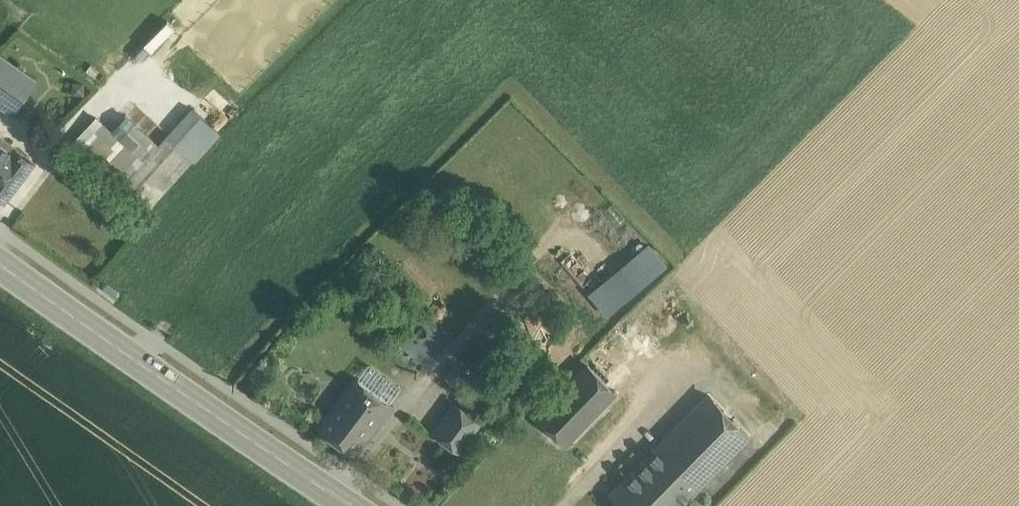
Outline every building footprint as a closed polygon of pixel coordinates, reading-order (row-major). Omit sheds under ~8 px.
[(8,82),(13,75),(0,66),(0,92),(8,82)] [(8,82),(0,92),(0,101),(12,110),(25,94),(8,82)] [(167,131),(194,160),(223,133),(195,104),(167,131)] [(0,138),(0,196),(3,198),(32,161),(0,138)] [(166,139),(123,187),(142,202),(185,155),(166,139)] [(653,240),(590,291),(609,314),(672,264),(653,240)] [(632,319),(536,417),(570,450),(621,397),(616,393),(660,348),(632,319)] [(430,347),(414,334),(398,353),(414,365),(430,347)] [(458,359),(445,375),(459,386),(471,370),(458,359)] [(356,378),(319,427),(354,453),(391,404),(356,378)] [(709,396),(650,456),(689,496),(749,435),(709,396)] [(463,450),(486,417),(456,397),(433,429),(463,450)] [(613,493),(626,505),(679,505),(689,496),(650,456),(628,478),(613,492),(613,493)] [(615,465),(601,480),(613,492),(628,478),(615,465)]
